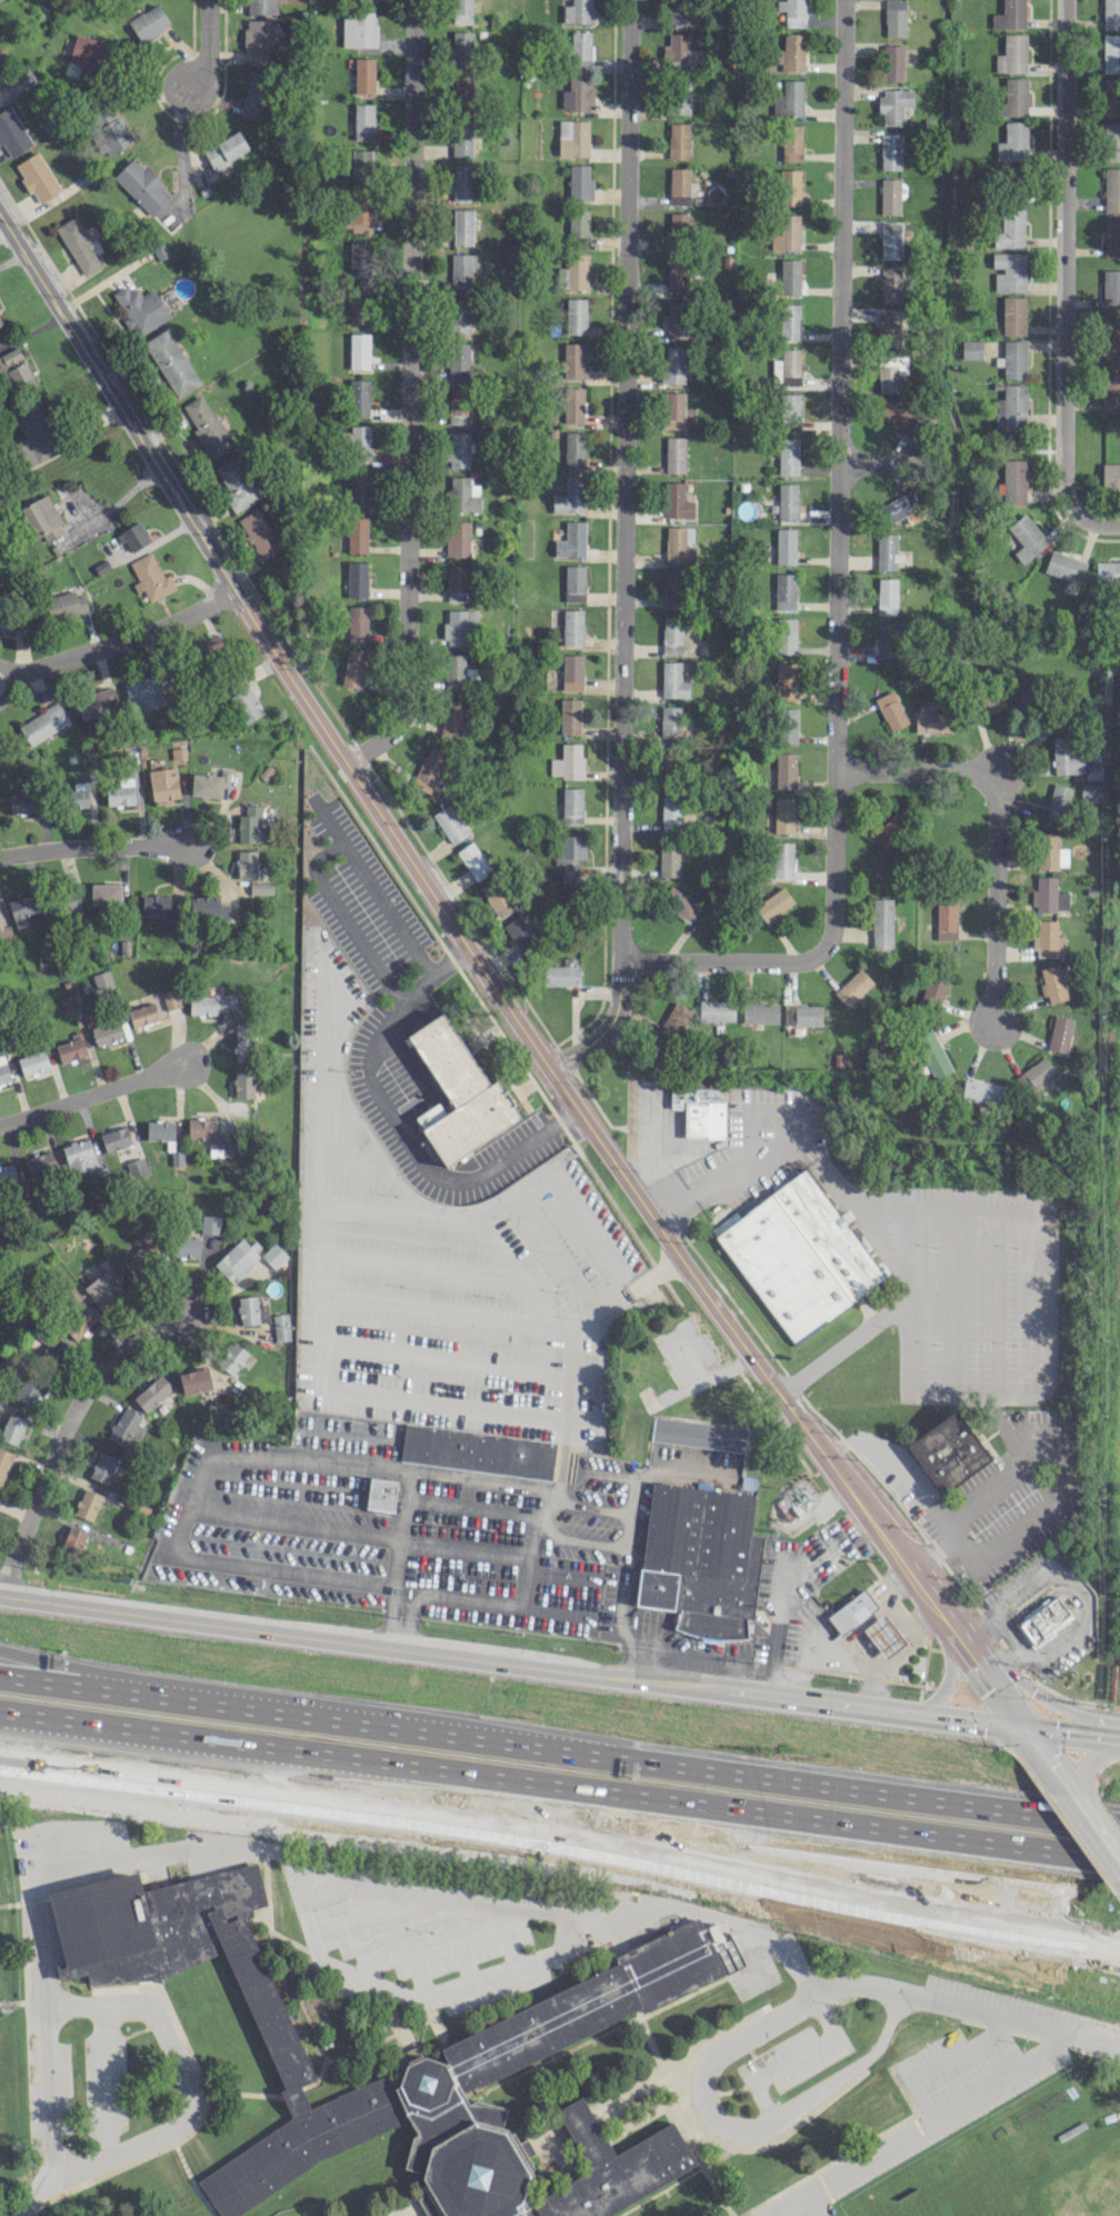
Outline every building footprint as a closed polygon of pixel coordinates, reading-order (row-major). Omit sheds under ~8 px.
[(276,0),(247,0),(248,14),(276,13),(276,0)] [(472,0),(452,0),(452,23),(472,23),(472,0)] [(591,23),(591,0),(571,0),(571,5),(563,5),(563,22),(591,23)] [(688,23),(688,0),(668,0),(669,23),(688,23)] [(776,9),(785,10),(784,26),(804,26),(805,0),(776,0),(776,9)] [(905,0),(884,0),(884,36),(904,36),(905,0)] [(1002,13),(991,13),(991,28),(1024,28),(1024,0),(1002,0),(1002,13)] [(1102,28),(1119,28),(1119,0),(1102,0),(1102,28)] [(141,43),(170,23),(156,2),(127,21),(141,43)] [(375,47),(376,10),(342,9),(341,46),(375,47)] [(244,64),(268,64),(268,51),(279,51),(279,35),(272,35),(272,19),(244,19),(244,64)] [(451,66),(471,66),(472,31),(452,30),(451,66)] [(590,31),(570,31),(570,66),(591,66),(590,31)] [(668,45),(662,45),(662,66),(687,66),(687,33),(669,32),(668,45)] [(68,62),(101,70),(108,42),(75,33),(68,62)] [(1025,33),(1003,34),(1003,54),(995,54),(995,72),(1026,72),(1025,33)] [(1102,73),(1119,73),(1119,33),(1102,33),(1102,73)] [(784,34),(783,50),(779,50),(778,70),(803,70),(804,34),(784,34)] [(902,81),(903,44),(883,44),(882,80),(902,81)] [(373,93),(374,57),(355,57),(354,93),(373,93)] [(7,82),(14,94),(36,80),(28,68),(7,82)] [(241,116),(264,119),(270,73),(247,70),(241,116)] [(569,75),(569,90),(562,90),(562,110),(591,110),(591,86),(588,86),(588,74),(569,75)] [(472,76),(453,75),(452,103),(471,104),(472,76)] [(1027,77),(1004,77),(1004,102),(995,102),(995,115),(1026,115),(1027,77)] [(669,113),(688,114),(689,78),(670,78),(669,113)] [(772,115),(801,115),(802,80),(783,79),(782,94),(773,94),(772,115)] [(912,89),(879,89),(879,112),(883,112),(883,124),(902,124),(902,106),(912,106),(912,89)] [(1119,115),(1119,92),(1102,93),(1103,116),(1119,115)] [(374,140),(375,104),(354,103),(353,139),(374,140)] [(104,157),(133,141),(119,114),(114,117),(107,104),(82,117),(104,157)] [(30,146),(12,105),(0,111),(0,144),(3,143),(8,156),(30,146)] [(473,155),(472,119),(452,120),(453,156),(473,155)] [(558,156),(587,157),(588,120),(558,119),(558,156)] [(996,160),(1027,159),(1027,120),(1004,121),(1004,141),(996,141),(996,160)] [(1102,121),(1101,160),(1119,161),(1119,122),(1102,121)] [(688,123),(668,123),(668,158),(688,158),(688,123)] [(801,161),(802,124),(782,124),(782,161),(801,161)] [(249,149),(238,130),(202,150),(213,169),(249,149)] [(900,133),(880,134),(880,169),(901,169),(900,133)] [(370,148),(351,149),(352,188),(371,188),(370,148)] [(60,190),(38,150),(14,164),(36,203),(60,190)] [(112,176),(151,216),(172,196),(133,156),(112,176)] [(453,200),(472,201),(472,164),(453,164),(453,200)] [(591,164),(569,165),(569,200),(591,200),(591,164)] [(689,168),(669,167),(669,204),(688,204),(689,168)] [(1119,211),(1119,167),(1104,167),(1104,211),(1119,211)] [(800,204),(800,169),(779,169),(779,205),(800,204)] [(899,213),(900,178),(880,178),(880,213),(899,213)] [(371,230),(371,204),(343,205),(344,230),(371,230)] [(1023,247),(1024,208),(1001,208),(1001,230),(993,230),(992,246),(1023,247)] [(472,245),(472,209),(453,209),(453,245),(472,245)] [(588,235),(588,209),(569,209),(568,235),(588,235)] [(668,233),(687,234),(688,212),(669,212),(668,233)] [(103,264),(73,215),(54,227),(84,275),(103,264)] [(1104,218),(1104,256),(1119,257),(1119,218),(1104,218)] [(901,221),(880,222),(881,258),(901,258),(901,221)] [(371,241),(349,241),(348,276),(370,276),(371,241)] [(994,273),(994,290),(1024,291),(1025,252),(992,252),(992,267),(1002,267),(1002,273),(994,273)] [(479,254),(451,253),(451,288),(470,288),(471,270),(479,270),(479,254)] [(558,267),(557,288),(585,289),(587,254),(567,253),(567,267),(558,267)] [(799,294),(800,259),(780,258),(780,294),(799,294)] [(681,296),(680,261),(667,261),(668,296),(681,296)] [(880,302),(900,302),(901,267),(880,267),(880,302)] [(1101,269),(1102,307),(1119,307),(1119,269),(1101,269)] [(349,322),(371,323),(371,284),(350,284),(349,322)] [(110,294),(131,328),(133,326),(138,335),(170,316),(153,288),(141,294),(136,287),(129,291),(125,285),(110,294)] [(1024,335),(1025,296),(1003,296),(1002,334),(1024,335)] [(586,298),(566,298),(566,334),(586,333),(586,298)] [(666,302),(667,338),(685,338),(685,301),(666,302)] [(799,339),(799,304),(781,303),(780,339),(799,339)] [(447,333),(468,334),(469,305),(448,304),(447,333)] [(877,311),(878,345),(901,345),(901,311),(877,311)] [(200,383),(167,327),(142,341),(176,398),(200,383)] [(349,368),(370,369),(370,333),(350,333),(349,368)] [(981,340),(961,340),(961,358),(980,358),(981,340)] [(1002,378),(1025,378),(1025,340),(1003,340),(1002,378)] [(468,380),(469,343),(448,342),(447,379),(468,380)] [(564,378),(585,378),(584,342),(563,342),(564,378)] [(17,393),(35,386),(19,347),(0,355),(0,373),(7,370),(17,393)] [(685,347),(663,347),(663,382),(685,383),(685,347)] [(800,348),(781,348),(781,359),(772,359),(773,383),(800,383),(800,348)] [(897,374),(906,373),(906,356),(878,356),(879,392),(897,391),(897,374)] [(1119,410),(1119,371),(1100,371),(1100,410),(1119,410)] [(369,379),(350,379),(349,415),(368,415),(369,379)] [(994,428),(1025,428),(1026,383),(1003,383),(1003,398),(994,398),(994,428)] [(448,423),(469,423),(470,387),(449,386),(448,423)] [(583,422),(583,387),(564,387),(563,422),(583,422)] [(695,408),(683,407),(684,392),(663,391),(663,427),(694,428),(695,408)] [(181,405),(211,459),(233,447),(203,393),(181,405)] [(800,394),(777,394),(777,429),(799,429),(800,394)] [(912,411),(886,401),(878,419),(905,429),(912,411)] [(28,466),(60,449),(36,404),(13,416),(25,437),(16,442),(28,466)] [(344,427),(345,461),(371,461),(370,427),(344,427)] [(469,467),(470,431),(449,431),(449,467),(469,467)] [(564,468),(584,468),(585,431),(565,431),(564,468)] [(664,472),(684,473),(685,437),(665,437),(664,472)] [(798,438),(779,438),(778,474),(797,474),(798,438)] [(214,468),(228,492),(223,494),(234,512),(262,496),(237,454),(214,468)] [(1025,459),(1002,459),(1002,503),(1025,503),(1025,459)] [(349,506),(372,506),(373,471),(350,471),(349,506)] [(552,513),(583,513),(583,475),(564,476),(564,493),(552,494),(552,513)] [(479,511),(479,493),(469,494),(468,476),(448,476),(449,512),(479,511)] [(693,517),(693,500),(684,500),(684,481),(665,481),(664,517),(693,517)] [(797,483),(777,483),(778,518),(798,518),(797,483)] [(887,524),(904,515),(908,524),(921,517),(908,491),(878,506),(887,524)] [(42,544),(66,531),(45,494),(21,507),(42,544)] [(237,518),(259,560),(281,548),(258,507),(237,518)] [(1049,542),(1024,512),(1006,526),(1021,545),(1012,553),(1022,564),(1049,542)] [(347,551),(367,552),(367,517),(348,516),(347,551)] [(120,543),(124,541),(130,552),(150,540),(138,520),(115,534),(120,543)] [(470,521),(447,520),(446,556),(469,556),(470,521)] [(585,520),(565,520),(565,540),(554,539),(553,556),(584,556),(585,520)] [(665,562),(694,562),(694,545),(684,544),(685,526),(665,526),(665,562)] [(795,528),(775,528),(776,564),(795,563),(795,528)] [(876,568),(896,569),(896,561),(902,561),(902,553),(895,553),(896,533),(877,533),(876,568)] [(1086,561),(1050,549),(1043,571),(1079,583),(1086,561)] [(138,581),(132,583),(135,592),(142,589),(148,601),(175,589),(168,573),(161,575),(151,551),(129,561),(138,581)] [(366,597),(367,561),(348,561),(347,597),(366,597)] [(1095,587),(1119,586),(1119,561),(1095,562),(1095,587)] [(447,601),(468,601),(469,565),(447,564),(447,601)] [(584,601),(585,565),(565,564),(564,601),(584,601)] [(684,605),(683,570),(663,571),(664,606),(684,605)] [(795,573),(775,573),(775,609),(795,609),(795,573)] [(897,578),(877,578),(877,614),(896,614),(897,578)] [(75,596),(75,591),(45,596),(48,619),(87,612),(84,594),(75,596)] [(347,640),(367,640),(368,605),(348,605),(347,640)] [(16,630),(16,617),(16,608),(0,608),(0,630),(16,630)] [(443,622),(443,645),(468,645),(468,620),(478,620),(477,609),(447,609),(447,621),(443,622)] [(563,644),(582,644),(582,609),(563,609),(563,644)] [(682,652),(682,616),(662,616),(662,652),(682,652)] [(775,653),(795,654),(796,618),(776,617),(775,653)] [(876,622),(876,659),(896,659),(896,622),(876,622)] [(190,645),(199,667),(226,656),(217,634),(190,645)] [(366,651),(346,649),(342,685),(362,687),(366,651)] [(465,653),(443,654),(444,690),(464,689),(464,676),(470,676),(469,668),(466,668),(465,653)] [(582,690),(582,654),(562,653),(562,690),(582,690)] [(661,696),(688,697),(688,681),(680,681),(680,661),(661,660),(661,696)] [(795,694),(796,663),(775,662),(774,693),(795,694)] [(123,684),(129,705),(138,703),(141,711),(164,704),(159,688),(167,686),(162,672),(123,684)] [(242,724),(263,714),(249,684),(228,694),(242,724)] [(82,721),(120,709),(112,686),(74,698),(82,721)] [(888,731),(907,723),(893,689),(875,697),(888,731)] [(979,714),(1005,710),(1002,690),(975,695),(979,714)] [(580,698),(560,698),(560,733),(580,733),(580,698)] [(460,739),(468,703),(447,699),(440,735),(460,739)] [(28,744),(69,724),(59,703),(18,723),(28,744)] [(679,706),(659,706),(660,740),(680,740),(679,706)] [(795,743),(797,707),(779,707),(778,742),(795,743)] [(914,712),(914,732),(950,732),(950,711),(914,712)] [(1052,773),(1083,773),(1083,739),(1052,740),(1052,773)] [(437,796),(446,778),(439,775),(449,752),(429,743),(411,785),(437,796)] [(582,743),(561,743),(561,758),(550,758),(549,777),(582,777),(582,743)] [(171,749),(172,758),(185,757),(184,748),(171,749)] [(776,788),(796,789),(796,752),(776,752),(776,788)] [(1087,762),(1086,779),(1100,779),(1100,763),(1087,762)] [(179,798),(177,767),(149,769),(151,799),(179,798)] [(220,775),(191,773),(190,795),(222,797),(222,787),(229,787),(230,769),(220,768),(220,775)] [(107,804),(134,804),(133,775),(114,775),(115,783),(106,783),(107,804)] [(88,806),(87,781),(71,782),(73,807),(88,806)] [(1045,816),(1063,820),(1069,786),(1052,783),(1045,816)] [(1100,784),(1080,783),(1079,800),(1099,801),(1100,784)] [(581,824),(582,787),(562,787),(562,823),(581,824)] [(37,793),(9,794),(10,813),(38,812),(37,793)] [(774,832),(793,832),(794,797),(774,797),(774,832)] [(432,813),(452,844),(468,833),(448,803),(432,813)] [(680,831),(681,803),(662,803),(660,830),(680,831)] [(238,842),(264,841),(264,819),(262,819),(262,804),(245,804),(245,814),(237,814),(238,842)] [(910,821),(895,809),(873,837),(887,849),(910,821)] [(1036,867),(1066,867),(1067,848),(1057,848),(1058,832),(1036,832),(1036,867)] [(586,835),(562,834),(562,843),(555,843),(554,864),(562,865),(561,886),(576,886),(577,858),(585,858),(586,835)] [(475,881),(491,870),(472,840),(455,851),(475,881)] [(792,878),(793,842),(774,842),(773,877),(792,878)] [(678,876),(679,845),(659,845),(658,876),(678,876)] [(256,878),(256,850),(235,850),(236,878),(256,878)] [(1032,909),(1067,910),(1068,892),(1056,891),(1056,876),(1036,875),(1036,889),(1033,889),(1032,909)] [(514,909),(498,876),(480,885),(497,918),(514,909)] [(273,894),(273,882),(249,882),(250,894),(273,894)] [(120,884),(91,883),(90,905),(120,905),(120,884)] [(690,921),(700,904),(669,886),(659,903),(690,921)] [(754,906),(764,922),(793,902),(782,886),(754,906)] [(142,895),(142,915),(157,915),(156,923),(178,923),(178,896),(142,895)] [(65,909),(79,908),(78,896),(64,897),(65,909)] [(230,921),(229,903),(219,904),(219,896),(190,897),(191,922),(230,921)] [(872,948),(893,947),(892,898),(871,898),(872,948)] [(936,939),(955,939),(956,903),(937,903),(936,939)] [(504,922),(517,952),(535,944),(522,914),(504,922)] [(8,923),(2,925),(0,918),(0,940),(12,936),(8,923)] [(1033,955),(1064,956),(1064,935),(1056,935),(1056,920),(1034,919),(1033,955)] [(1046,1003),(1067,997),(1058,963),(1039,968),(1043,983),(1041,984),(1046,1003)] [(579,966),(545,965),(545,985),(578,985),(579,966)] [(873,982),(859,968),(833,992),(847,1006),(873,982)] [(96,989),(112,984),(108,969),(92,974),(96,989)] [(948,978),(929,972),(920,999),(940,1006),(948,978)] [(178,988),(162,990),(164,1009),(180,1006),(178,988)] [(189,1014),(237,1013),(236,993),(188,994),(189,1014)] [(734,1020),(734,999),(699,1000),(699,1021),(734,1020)] [(674,1043),(692,1010),(674,1001),(656,1033),(674,1043)] [(127,1009),(132,1027),(159,1020),(154,1002),(127,1009)] [(778,1002),(743,1002),(743,1022),(778,1023),(778,1002)] [(821,1005),(785,1004),(785,1024),(821,1025),(821,1005)] [(420,1127),(453,1104),(406,1034),(440,1010),(489,1080),(493,1077),(518,1115),(444,1164),(420,1127)] [(1072,1017),(1053,1014),(1048,1050),(1067,1052),(1072,1017)] [(90,1027),(96,1046),(123,1037),(117,1018),(90,1027)] [(234,1022),(235,1060),(255,1060),(254,1021),(234,1022)] [(952,1070),(932,1029),(912,1039),(933,1080),(952,1070)] [(55,1045),(60,1063),(87,1054),(80,1031),(70,1033),(72,1040),(55,1045)] [(23,1076),(49,1067),(42,1048),(16,1057),(23,1076)] [(11,1080),(4,1054),(0,1055),(0,1083),(11,1080)] [(1029,1097),(1043,1085),(1040,1082),(1055,1070),(1042,1055),(1014,1079),(1029,1097)] [(254,1097),(253,1069),(233,1069),(234,1097),(254,1097)] [(1001,1082),(963,1080),(962,1102),(1000,1104),(1001,1082)] [(669,1087),(669,1108),(682,1110),(682,1137),(727,1138),(723,1087),(669,1087)] [(216,1119),(188,1118),(187,1137),(209,1138),(208,1155),(231,1156),(232,1137),(216,1137),(216,1119)] [(146,1140),(166,1140),(166,1150),(174,1150),(174,1121),(146,1121),(146,1140)] [(105,1151),(131,1144),(126,1125),(99,1133),(105,1151)] [(63,1144),(69,1173),(96,1168),(90,1138),(63,1144)] [(25,1157),(30,1180),(57,1174),(52,1151),(25,1157)] [(148,1175),(144,1157),(125,1161),(129,1179),(148,1175)] [(18,1184),(14,1164),(0,1166),(0,1188),(18,1184)] [(711,1234),(770,1192),(803,1167),(884,1277),(794,1345),(711,1234)] [(219,1234),(220,1214),(201,1214),(200,1233),(219,1234)] [(138,1238),(142,1242),(123,1264),(136,1276),(164,1246),(146,1229),(138,1238)] [(199,1238),(171,1237),(171,1256),(198,1257),(199,1238)] [(214,1265),(232,1283),(259,1255),(240,1237),(214,1265)] [(274,1269),(288,1255),(273,1241),(260,1255),(274,1269)] [(83,1288),(103,1311),(126,1291),(106,1268),(83,1288)] [(258,1322),(256,1295),(237,1297),(240,1324),(258,1322)] [(74,1340),(96,1320),(79,1301),(57,1321),(74,1340)] [(290,1339),(287,1313),(272,1314),(274,1340),(290,1339)] [(56,1363),(68,1343),(42,1327),(35,1336),(47,1343),(40,1353),(56,1363)] [(231,1375),(249,1353),(233,1341),(216,1362),(231,1375)] [(179,1372),(182,1394),(211,1390),(208,1368),(179,1372)] [(133,1398),(146,1412),(173,1387),(160,1373),(133,1398)] [(33,1407),(44,1382),(26,1374),(15,1399),(33,1407)] [(143,1427),(137,1423),(141,1415),(124,1405),(106,1437),(123,1447),(130,1434),(137,1438),(143,1427)] [(952,1409),(990,1458),(941,1495),(904,1447),(952,1409)] [(26,1417),(7,1412),(0,1439),(0,1440),(19,1445),(26,1417)] [(650,1440),(743,1451),(746,1427),(653,1417),(650,1440)] [(551,1479),(555,1441),(403,1424),(399,1462),(551,1479)] [(14,1452),(0,1447),(0,1489),(14,1452)] [(89,1477),(107,1483),(117,1457),(99,1450),(89,1477)] [(367,1476),(364,1508),(391,1511),(397,1478),(367,1476)] [(650,1480),(632,1604),(678,1611),(673,1628),(681,1630),(693,1635),(699,1636),(709,1639),(716,1640),(724,1639),(732,1639),(740,1637),(747,1637),(746,1618),(751,1619),(762,1534),(748,1533),(752,1495),(650,1480)] [(73,1514),(92,1521),(101,1494),(83,1488),(73,1514)] [(80,1551),(87,1533),(70,1525),(62,1543),(80,1551)] [(877,1606),(863,1588),(826,1617),(840,1635),(877,1606)] [(1016,1621),(1056,1593),(1071,1615),(1031,1644),(1016,1621)] [(905,1643),(883,1613),(861,1629),(884,1659),(905,1643)] [(439,2214),(436,2215),(432,2209),(423,2214),(411,2194),(419,2188),(413,2177),(418,2175),(413,2169),(416,2166),(398,2162),(404,2129),(411,2127),(403,2115),(316,2155),(225,2215),(218,2215),(190,2176),(286,2112),(272,2085),(279,2082),(217,1946),(158,1975),(62,1977),(38,1885),(130,1864),(133,1887),(251,1858),(262,1899),(246,1904),(249,1910),(238,1916),(311,2074),(294,2079),(304,2102),(377,2068),(382,2078),(388,2077),(387,2074),(394,2056),(414,2046),(434,2054),(436,2056),(440,2054),(432,2039),(612,1954),(609,1950),(689,1911),(721,1969),(641,2006),(634,1997),(452,2088),(500,2102),(494,2119),(498,2125),(503,2122),(512,2137),(520,2132),(529,2146),(520,2153),(524,2160),(513,2195),(509,2198),(514,2208),(582,2166),(547,2105),(574,2088),(610,2148),(667,2116),(692,2158),(591,2215),(442,2215),(439,2214)]
